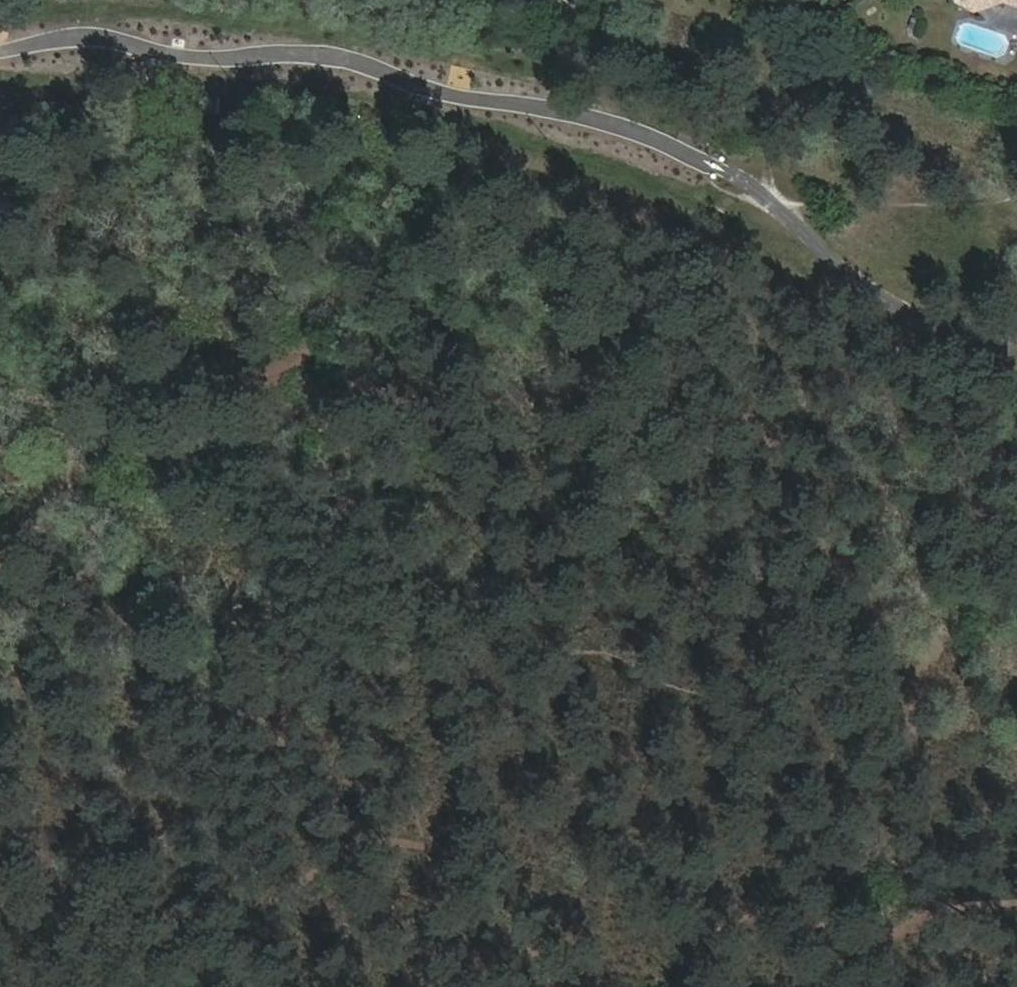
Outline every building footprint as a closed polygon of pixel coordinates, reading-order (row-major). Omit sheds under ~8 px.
[(977,0),(963,0),(961,6),(982,12),(977,0)]
